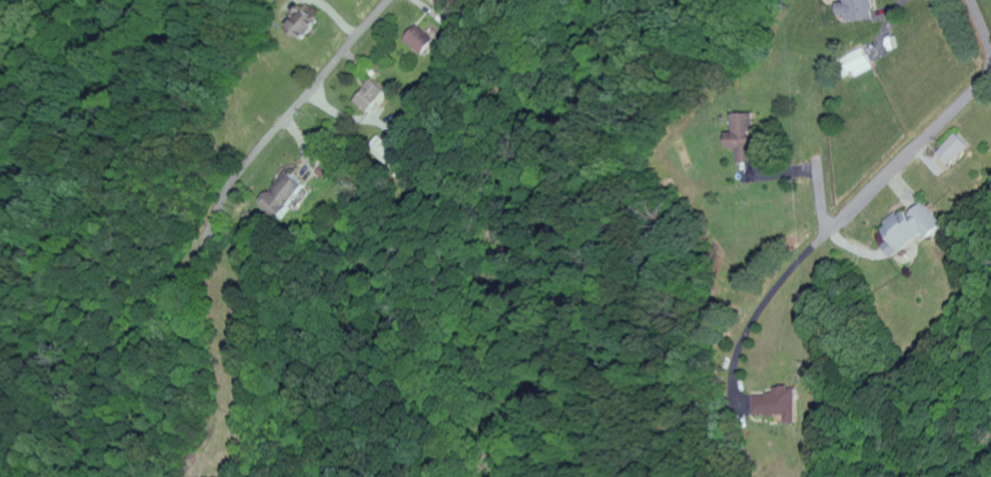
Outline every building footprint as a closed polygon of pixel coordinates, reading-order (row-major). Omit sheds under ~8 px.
[(850,14),(851,21),(876,18),(874,0),(848,0),(848,1),(841,2),(842,15),(850,14)] [(307,40),(321,21),(307,10),(292,29),(307,40)] [(441,37),(420,23),(409,41),(429,54),(441,37)] [(876,68),(868,47),(848,55),(856,76),(876,68)] [(382,101),(388,105),(395,92),(372,79),(359,102),(376,111),(382,101)] [(737,113),(738,132),(732,132),(733,149),(743,148),(743,162),(761,161),(760,112),(737,113)] [(973,144),(960,132),(941,152),(954,164),(973,144)] [(394,159),(401,148),(381,136),(375,147),(394,159)] [(269,206),(290,220),(314,183),(293,170),(269,206)] [(929,232),(934,238),(949,224),(929,201),(914,215),(908,208),(886,228),(890,232),(881,241),(894,256),(904,247),(907,251),(929,232)] [(756,394),(757,416),(791,415),(792,423),(805,423),(803,386),(778,387),(778,394),(756,394)]
